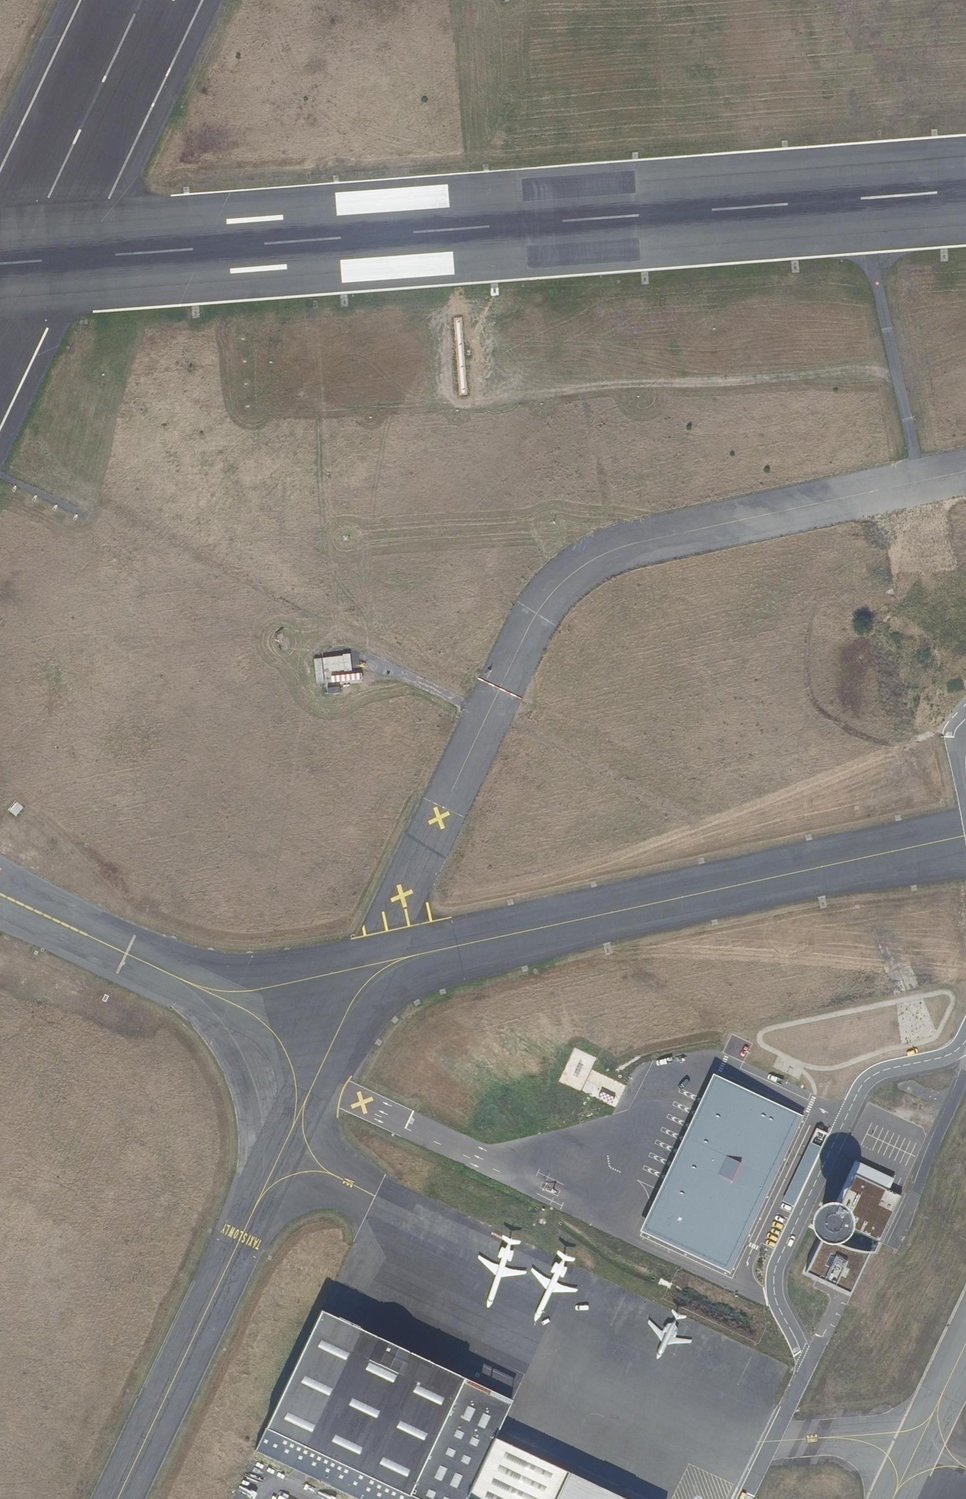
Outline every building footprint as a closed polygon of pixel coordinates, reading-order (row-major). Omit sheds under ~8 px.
[(351,671),(350,654),(343,655),(343,656),(322,659),(324,672),(344,670),(344,671),(345,671),(351,671)] [(800,1114),(711,1073),(640,1229),(729,1270),(800,1114)] [(879,1242),(901,1196),(855,1174),(838,1209),(844,1212),(844,1213),(836,1214),(838,1218),(839,1222),(847,1219),(847,1220),(844,1226),(879,1242)] [(828,1209),(822,1208),(817,1210),(813,1213),(810,1217),(809,1222),(809,1227),(811,1232),(814,1236),(819,1239),(824,1239),(829,1238),(834,1236),(837,1232),(839,1227),(839,1222),(838,1218),(836,1214),(832,1211),(828,1209)] [(255,1451),(357,1498),(626,1498),(495,1438),(511,1404),(463,1381),(465,1377),(321,1310),(255,1451)]
